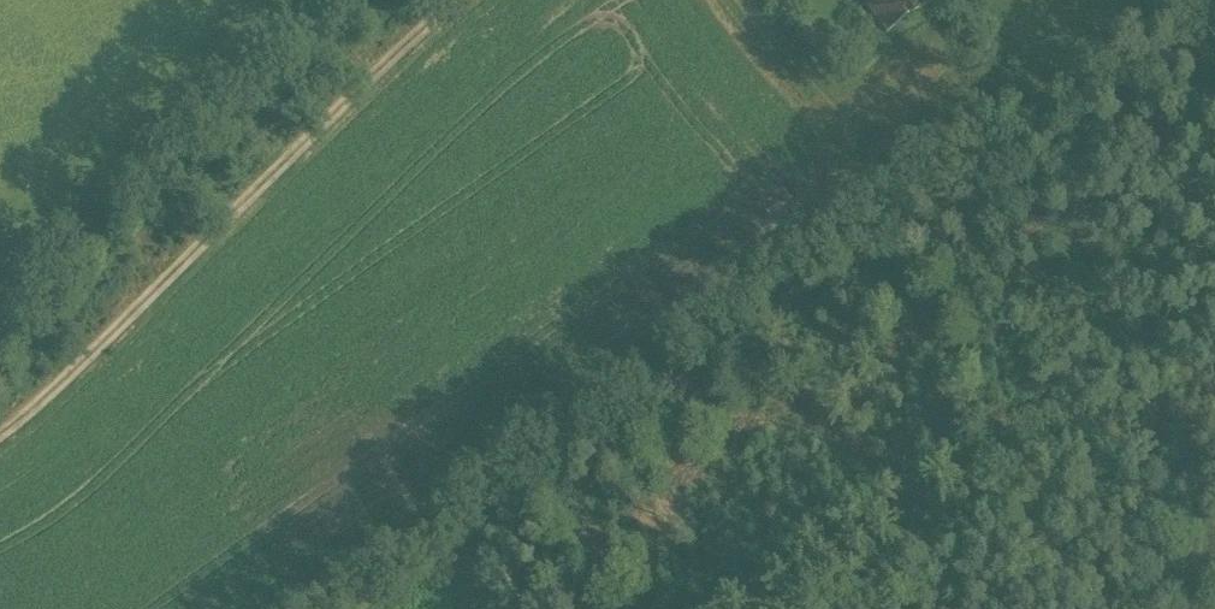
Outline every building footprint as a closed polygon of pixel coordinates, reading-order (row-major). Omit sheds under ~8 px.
[(886,33),(925,6),(921,0),(862,0),(886,33)]
